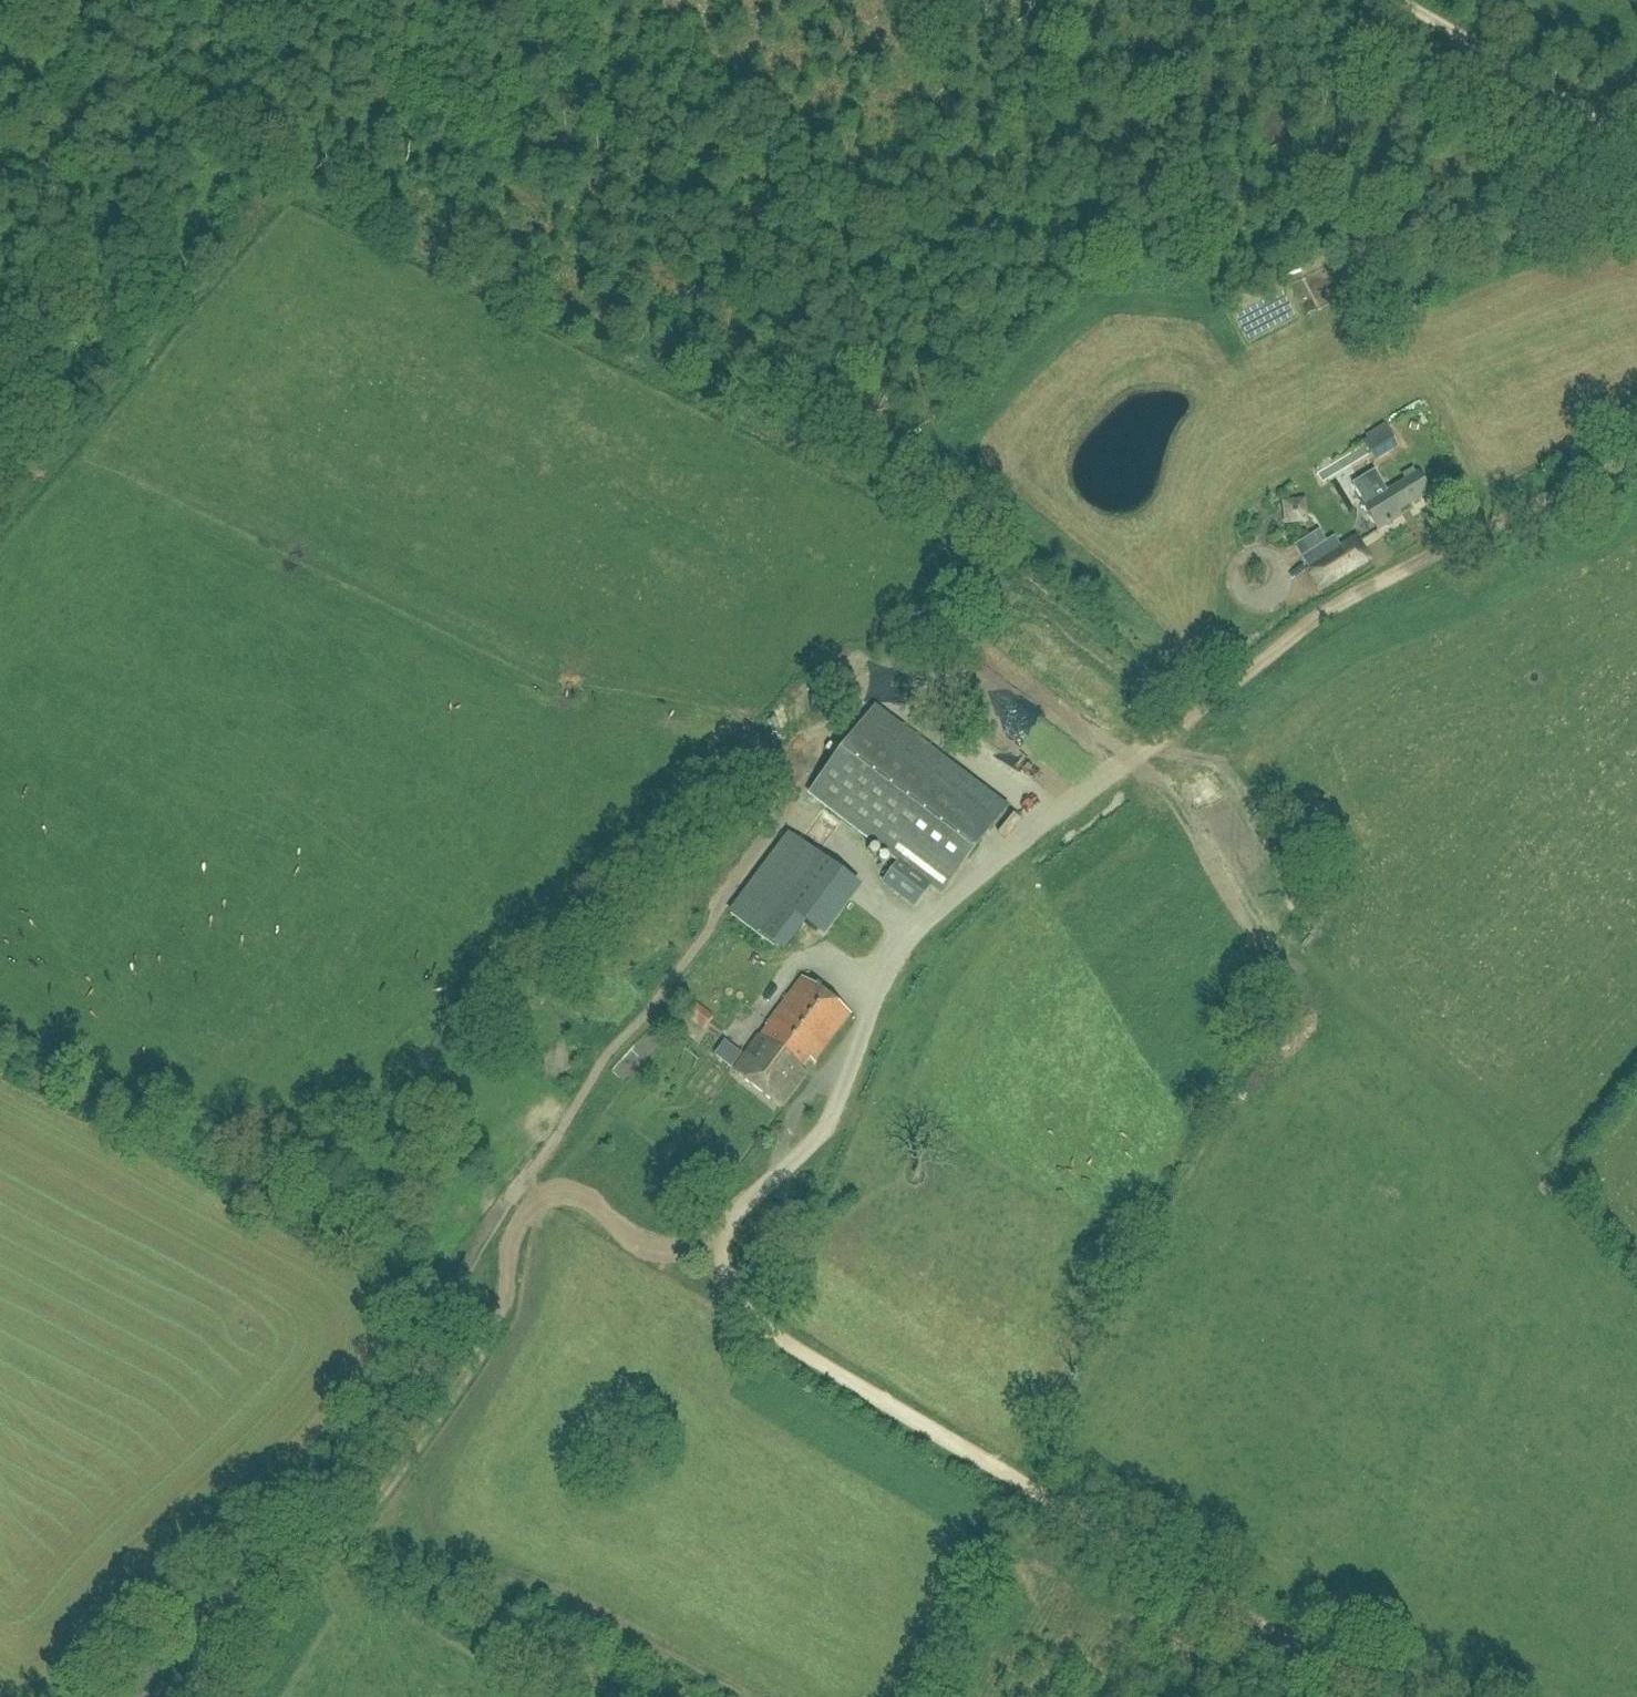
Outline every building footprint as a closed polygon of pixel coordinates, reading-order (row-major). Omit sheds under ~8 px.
[(1387,433),(1371,442),(1381,459),(1397,449),(1387,433)] [(1372,479),(1385,470),(1375,456),(1362,465),(1372,479)] [(1398,513),(1429,495),(1418,475),(1386,493),(1384,489),(1360,503),(1377,531),(1400,517),(1398,513)] [(1320,591),(1368,562),(1356,540),(1341,550),(1341,551),(1308,571),(1320,591)] [(871,711),(806,795),(896,864),(879,886),(911,911),(928,889),(939,897),(1004,813),(871,711)] [(995,717),(1000,734),(1018,729),(1014,712),(995,717)] [(800,844),(767,895),(830,936),(864,885),(800,844)] [(810,1065),(846,1017),(799,981),(762,1028),(764,1029),(730,1074),(729,1075),(740,1083),(741,1082),(765,1101),(764,1102),(774,1110),(775,1109),(801,1075),(796,1072),(805,1061),(810,1065)] [(703,1032),(713,1019),(698,1008),(688,1021),(703,1032)]
